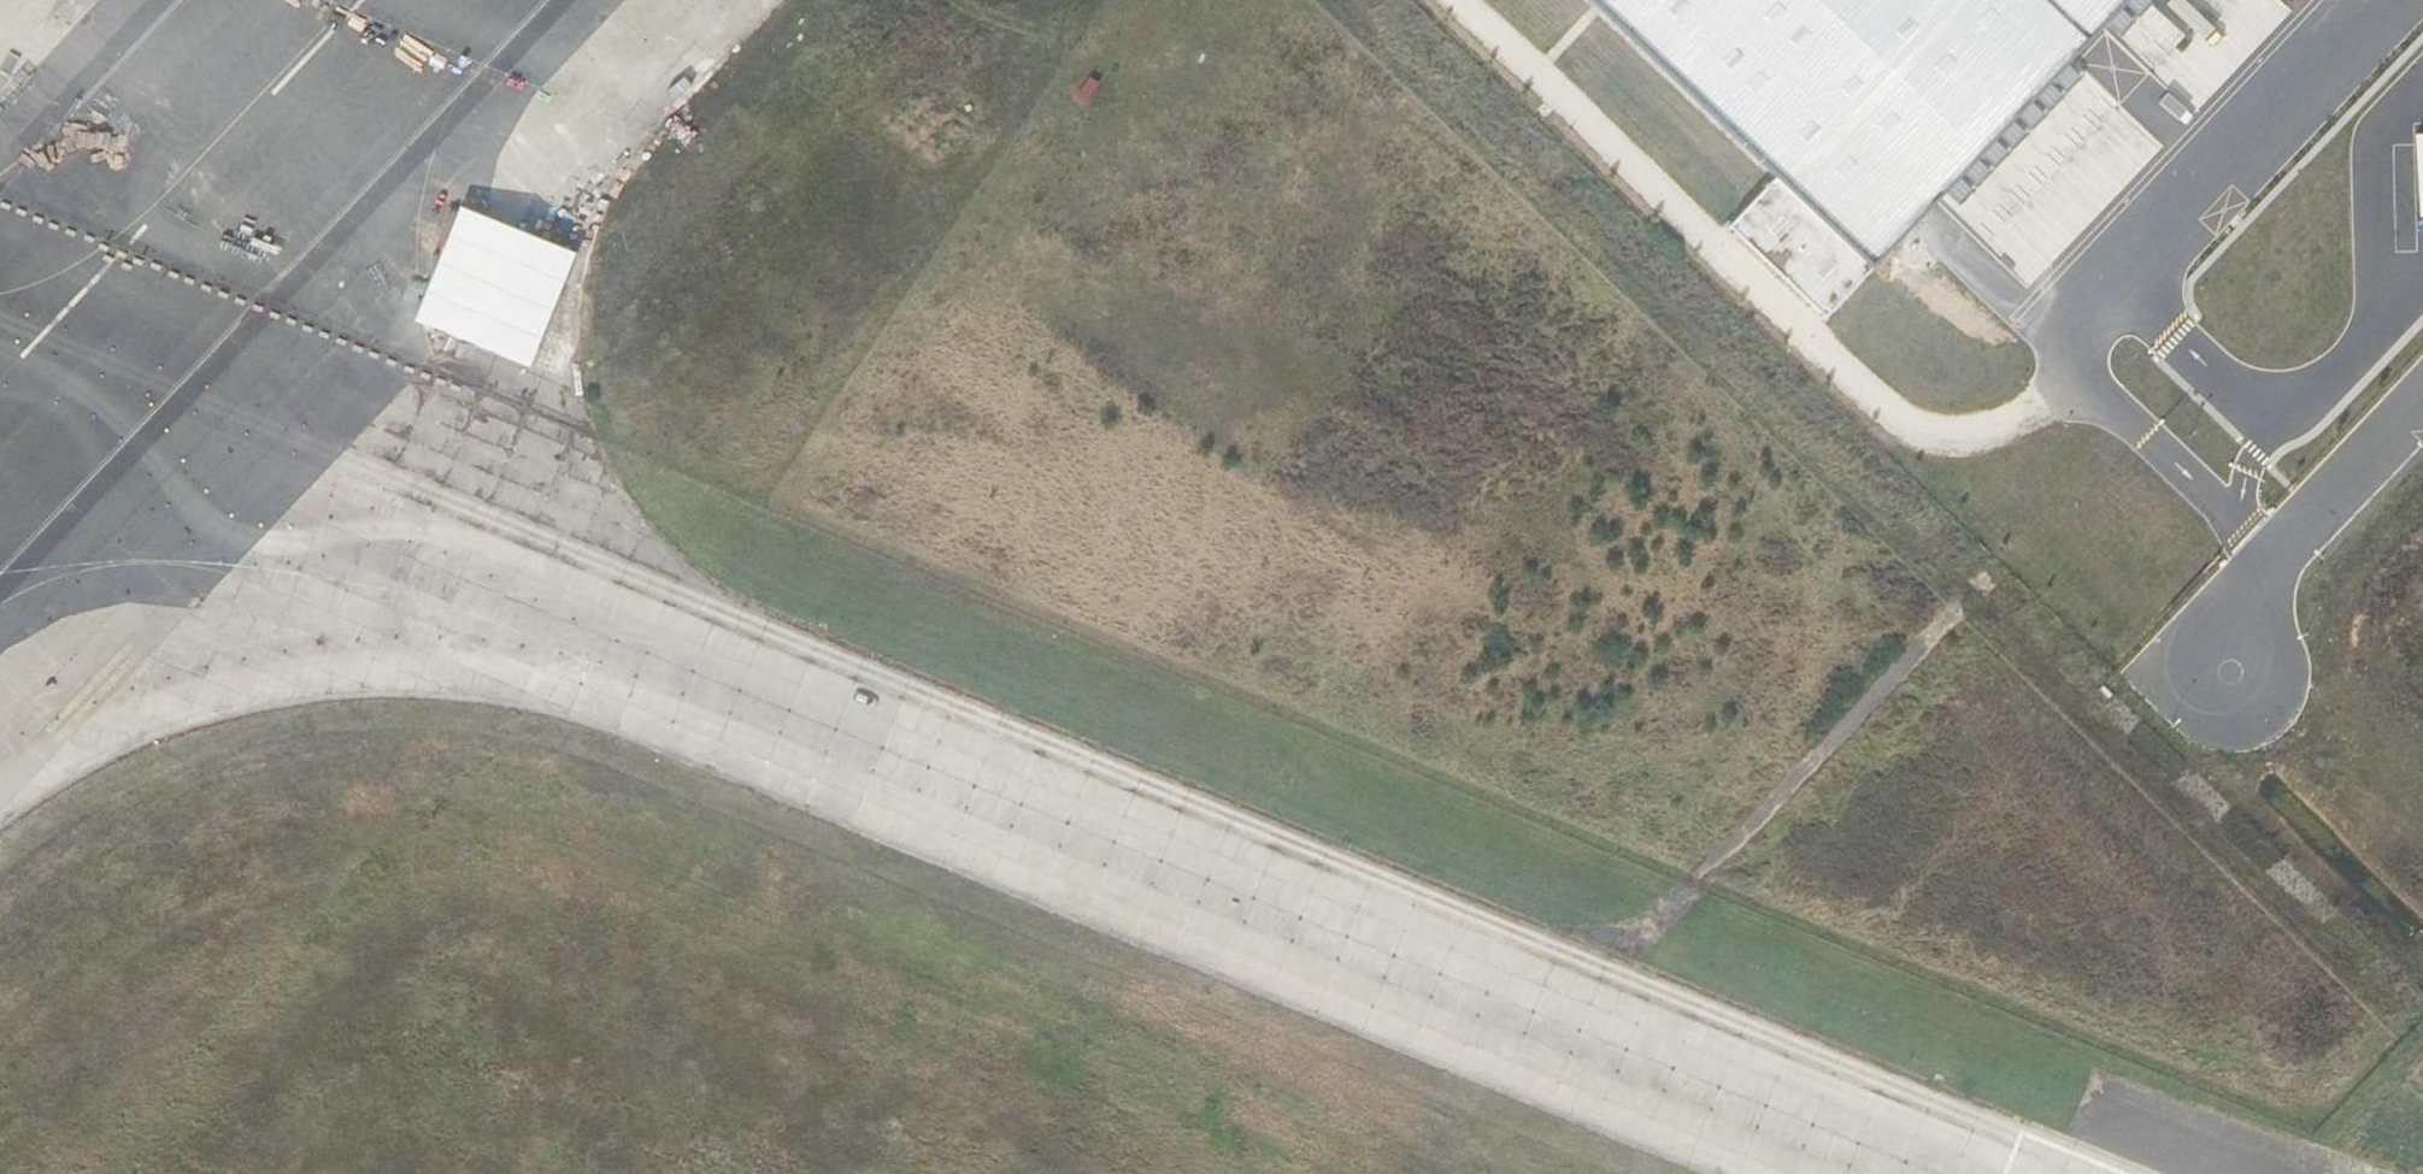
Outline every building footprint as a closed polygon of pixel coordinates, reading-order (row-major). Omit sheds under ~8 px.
[(1768,179),(1870,276),(2134,0),(1581,0),(1768,179)] [(1830,325),(1870,276),(1768,179),(1724,228),(1830,325)]
